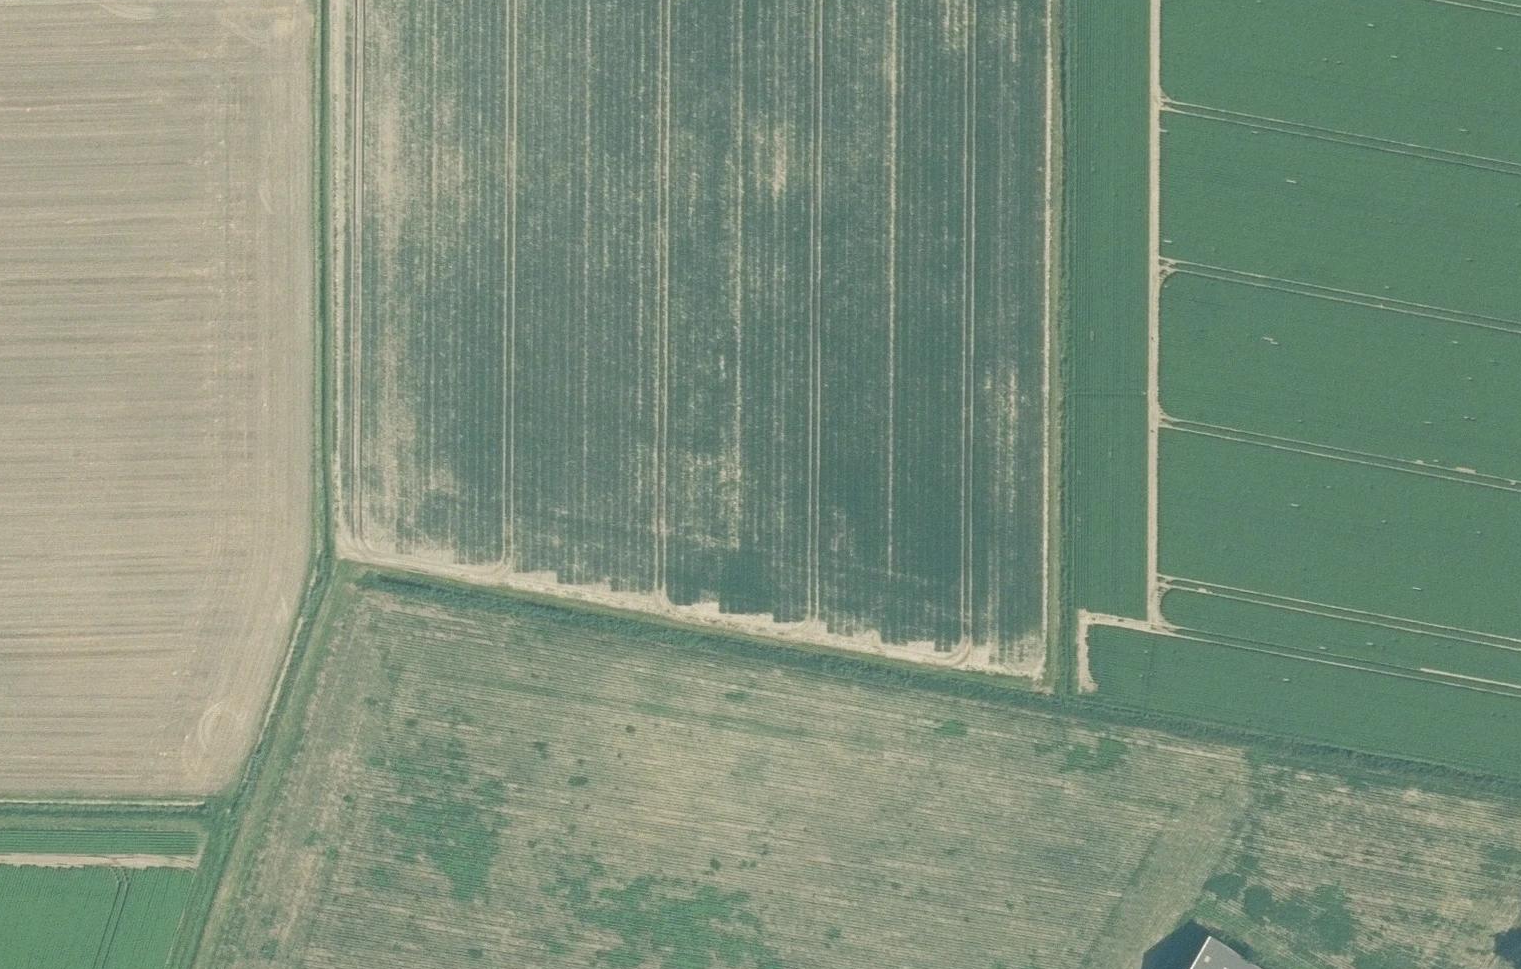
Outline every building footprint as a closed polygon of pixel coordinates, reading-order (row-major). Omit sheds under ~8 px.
[(1211,930),(1185,968),(1270,968),(1211,930)]
